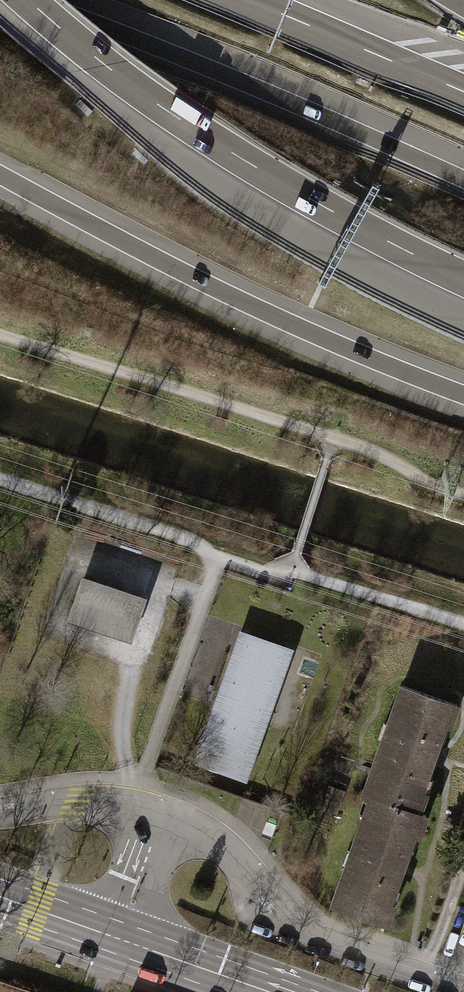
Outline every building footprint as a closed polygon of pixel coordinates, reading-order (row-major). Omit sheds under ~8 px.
[(66,616),(125,636),(138,598),(79,578),(66,616)] [(245,633),(200,763),(241,777),(287,648),(245,633)] [(452,704),(397,684),(359,793),(366,795),(414,812),(452,704)] [(366,795),(328,905),(382,924),(420,814),(414,812),(366,795)]
